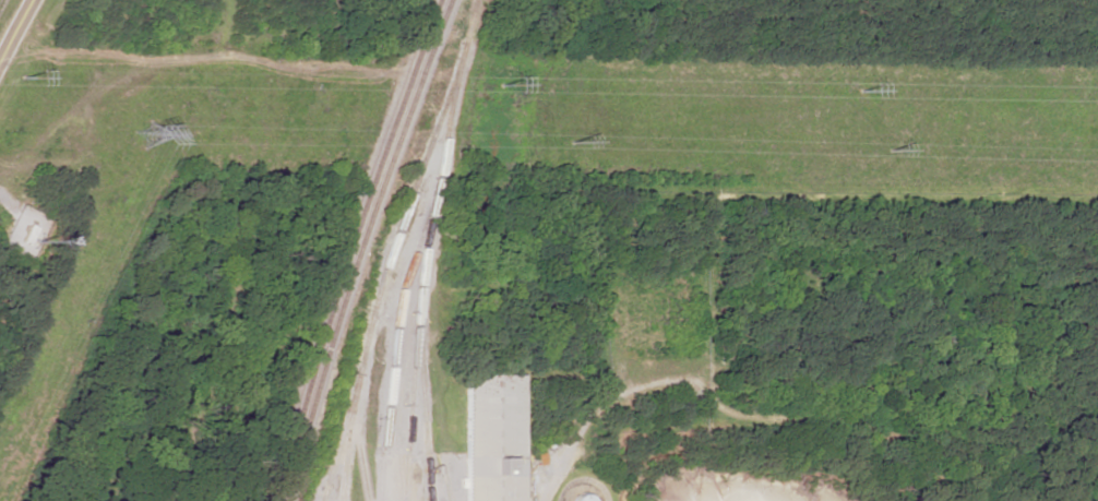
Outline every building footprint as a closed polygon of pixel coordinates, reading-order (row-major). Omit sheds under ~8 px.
[(462,374),(462,500),(518,500),(519,375),(462,374)] [(580,493),(570,500),(587,500),(580,493)]
